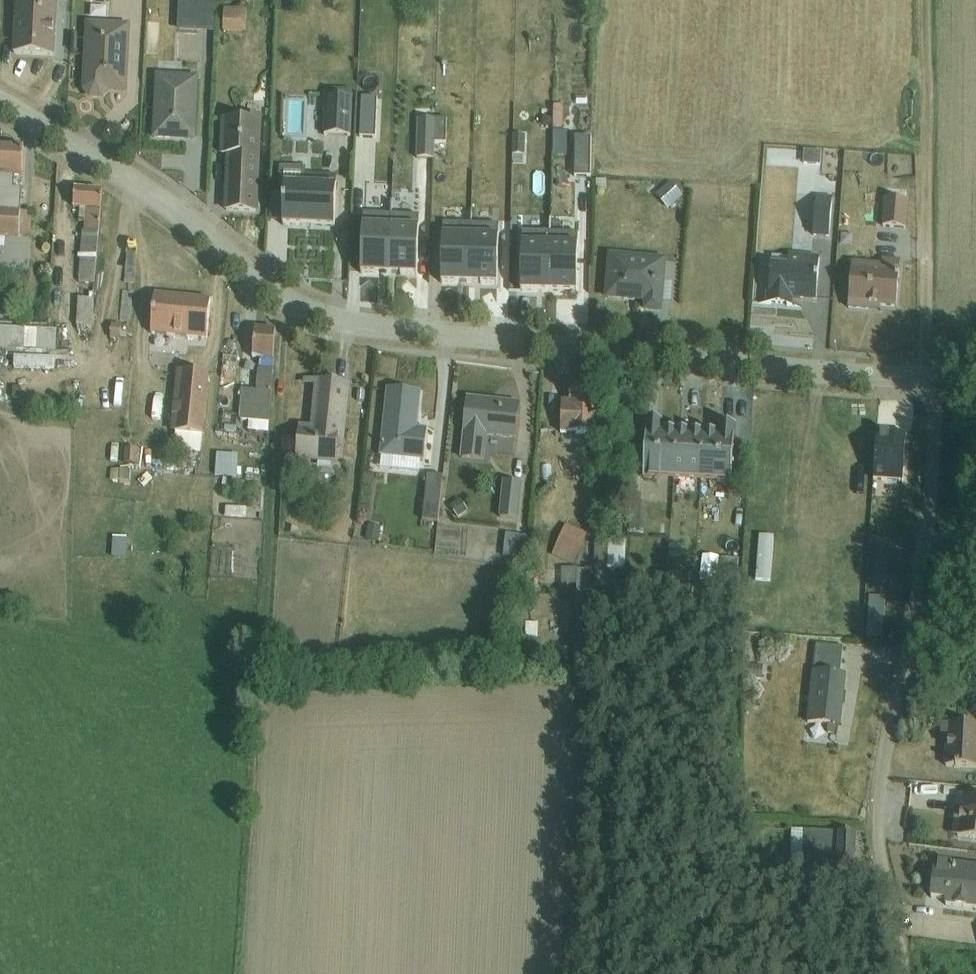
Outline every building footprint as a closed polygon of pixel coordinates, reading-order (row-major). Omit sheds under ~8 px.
[(15,56),(54,58),(57,3),(46,2),(46,0),(27,0),(27,1),(18,1),(15,56)] [(201,33),(214,33),(216,0),(203,0),(201,33)] [(225,11),(223,34),(246,36),(247,13),(225,11)] [(88,24),(85,92),(91,99),(102,100),(109,93),(109,92),(109,88),(124,89),(125,89),(129,26),(88,24)] [(158,77),(155,140),(184,142),(184,138),(195,139),(198,79),(158,77)] [(327,94),(325,139),(351,140),(353,95),(327,94)] [(364,97),(360,181),(380,181),(383,98),(364,97)] [(569,134),(570,105),(558,105),(557,133),(569,134)] [(445,158),(447,118),(422,117),(420,157),(445,158)] [(222,122),(220,158),(229,159),(227,213),(256,215),(261,119),(241,119),(241,123),(222,122)] [(517,129),(517,163),(529,163),(529,129),(517,129)] [(580,134),(579,174),(596,175),(597,135),(580,134)] [(32,241),(33,215),(21,214),(22,191),(14,191),(15,180),(23,180),(25,150),(0,148),(0,239),(32,241)] [(804,153),(803,166),(819,167),(820,154),(804,153)] [(890,153),(887,172),(906,175),(909,156),(890,153)] [(280,169),(279,188),(285,189),(283,229),(335,231),(337,179),(306,177),(306,170),(280,169)] [(671,186),(657,198),(668,212),(683,199),(671,186)] [(76,191),(74,211),(80,212),(79,225),(85,226),(85,233),(83,233),(82,246),(79,286),(95,287),(103,194),(76,191)] [(816,199),(813,241),(830,242),(833,200),(816,199)] [(884,201),(882,230),(907,233),(910,204),(884,201)] [(390,277),(392,218),(390,218),(364,217),(362,277),(378,278),(378,276),(387,277),(390,277)] [(392,218),(390,277),(401,277),(401,279),(417,280),(420,220),(392,218)] [(470,286),(472,228),(444,227),(442,287),(458,287),(458,286),(470,286)] [(472,228),(470,286),(481,287),(481,288),(498,289),(500,229),(472,228)] [(549,296),(550,236),(523,236),(521,295),(549,296)] [(550,236),(549,296),(577,296),(579,237),(550,236)] [(611,257),(607,301),(647,304),(646,313),(660,314),(665,262),(611,257)] [(773,260),(768,308),(791,310),(792,299),(801,300),(801,301),(817,303),(820,261),(789,258),(788,261),(773,260)] [(1,262),(0,270),(0,276),(17,278),(18,263),(1,262)] [(852,266),(848,311),(869,313),(869,308),(897,311),(901,264),(882,262),(881,269),(852,266)] [(51,292),(48,329),(60,329),(62,293),(51,292)] [(156,297),(152,337),(208,343),(211,303),(156,297)] [(79,301),(77,329),(93,330),(95,303),(79,301)] [(57,355),(58,333),(48,332),(0,330),(0,352),(57,355)] [(121,330),(111,330),(110,344),(121,344),(121,330)] [(242,392),(240,423),(250,424),(249,434),(268,435),(276,333),(256,331),(253,363),(260,363),(257,393),(242,392)] [(177,436),(175,453),(201,457),(210,379),(182,376),(176,436),(177,436)] [(299,429),(295,465),(336,469),(339,451),(342,452),(349,390),(322,387),(319,387),(314,430),(299,429)] [(562,405),(560,437),(597,439),(599,389),(571,388),(570,404),(562,405)] [(383,461),(381,473),(420,477),(421,466),(424,466),(428,433),(417,432),(420,397),(389,394),(382,461),(383,461)] [(468,402),(462,464),(483,466),(487,440),(516,443),(519,408),(468,402)] [(674,485),(678,435),(662,434),(662,425),(648,424),(644,484),(674,485)] [(706,436),(702,487),(732,489),(735,429),(721,428),(721,437),(706,436)] [(221,451),(238,452),(239,433),(222,432),(221,451)] [(559,435),(541,435),(541,444),(554,444),(554,449),(559,449),(559,435)] [(678,435),(674,485),(682,486),(702,487),(706,436),(703,436),(685,435),(678,435)] [(877,436),(874,484),(903,486),(907,438),(877,436)] [(125,451),(125,466),(138,467),(139,452),(125,451)] [(116,467),(115,481),(135,483),(136,468),(116,467)] [(428,478),(423,524),(438,526),(444,481),(428,478)] [(503,486),(499,523),(519,525),(523,487),(503,486)] [(251,516),(252,505),(230,504),(230,515),(251,516)] [(461,504),(450,510),(459,523),(469,516),(461,504)] [(369,529),(367,544),(379,547),(382,531),(369,529)] [(567,529),(553,560),(574,570),(588,539),(567,529)] [(506,538),(504,563),(526,565),(528,541),(506,538)] [(113,539),(113,558),(126,559),(127,539),(113,539)] [(595,546),(594,592),(609,592),(609,573),(625,573),(626,546),(595,546)] [(576,572),(562,572),(562,589),(576,589),(576,672),(590,672),(590,573),(576,572)] [(539,628),(526,627),(526,657),(539,657),(539,628)] [(816,649),(807,729),(828,730),(828,739),(838,741),(845,680),(841,679),(844,652),(816,649)] [(762,670),(748,669),(748,682),(762,683),(762,670)] [(942,745),(948,746),(946,772),(975,773),(975,730),(943,729),(942,745)] [(957,816),(961,816),(958,842),(975,844),(975,802),(958,800),(957,816)] [(792,834),(791,866),(855,871),(858,839),(792,834)] [(931,903),(946,904),(945,910),(975,913),(975,871),(935,866),(931,903)] [(803,879),(802,896),(826,897),(828,880),(803,879)]
